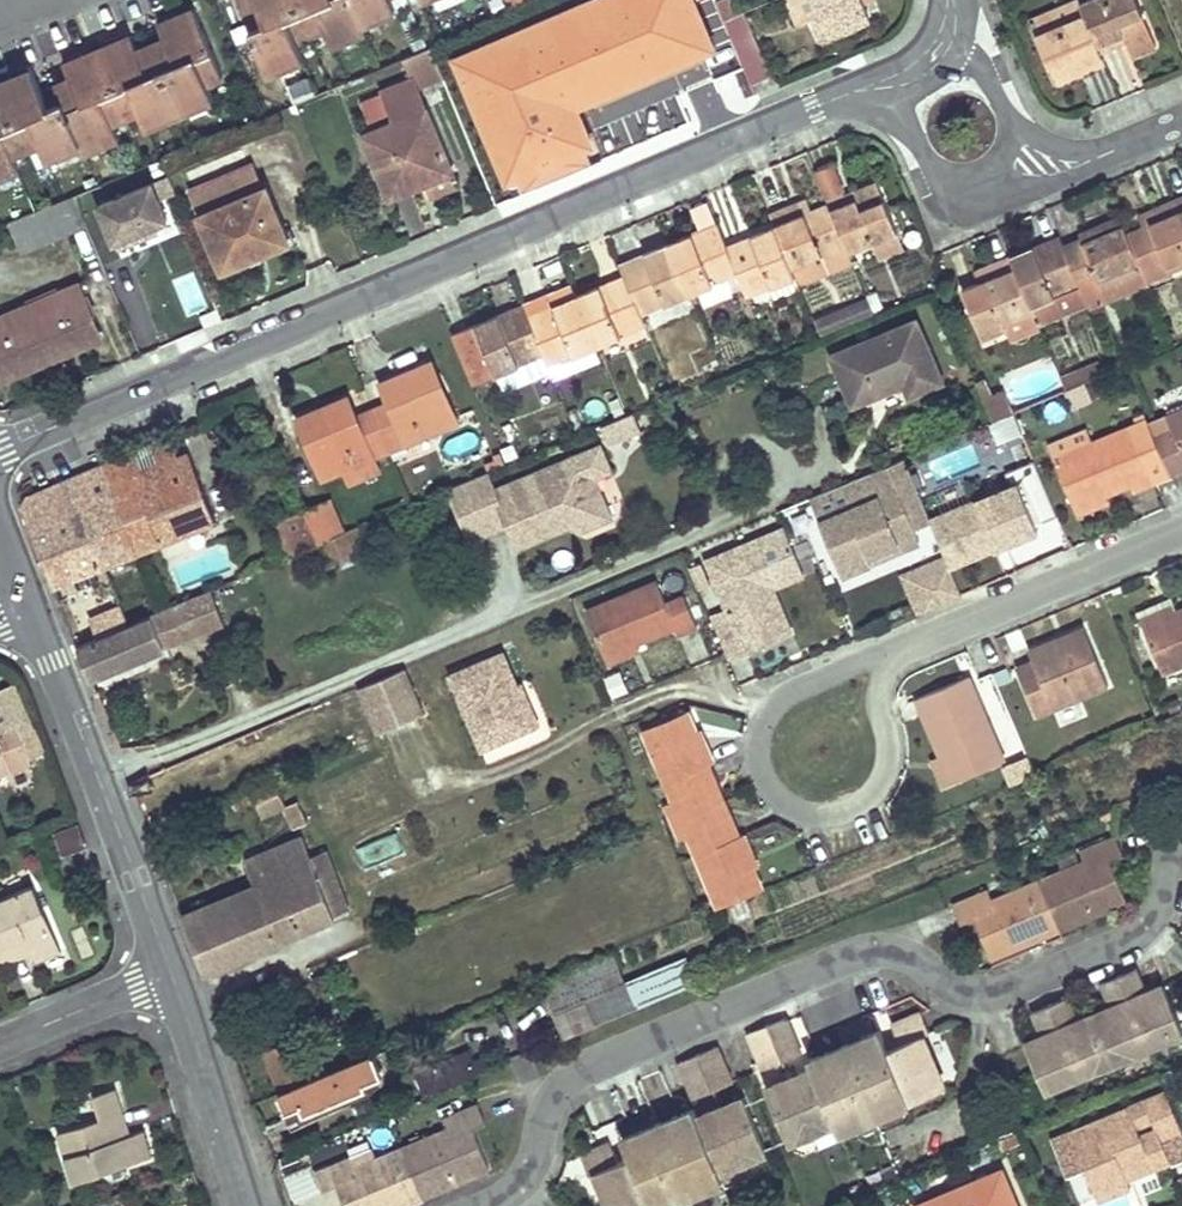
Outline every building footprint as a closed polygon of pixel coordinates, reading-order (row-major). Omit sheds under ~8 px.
[(269,68),(302,55),(296,41),(325,29),(331,44),(364,29),(361,20),(395,7),(393,0),(241,0),(269,68)] [(461,0),(435,0),(438,8),(461,0)] [(532,0),(505,0),(510,11),(532,2),(532,0)] [(798,25),(813,20),(821,40),(872,19),(865,1),(864,0),(787,0),(798,25)] [(1079,0),(1072,0),(1030,18),(1036,32),(1084,13),(1080,1),(1079,0)] [(1138,0),(1083,0),(1080,1),(1084,13),(1102,53),(1126,41),(1132,55),(1156,45),(1138,0)] [(753,35),(743,9),(726,16),(736,42),(753,35)] [(195,10),(161,24),(167,37),(177,61),(148,74),(137,50),(131,36),(114,43),(120,61),(92,74),(84,55),(66,63),(72,77),(82,101),(67,108),(64,100),(49,106),(33,67),(14,75),(19,88),(0,97),(0,175),(18,167),(13,152),(41,140),(48,154),(80,141),(83,149),(117,135),(112,120),(141,108),(146,124),(212,97),(207,80),(222,74),(195,10)] [(613,40),(602,13),(594,17),(605,44),(613,40)] [(1102,53),(1084,13),(1036,32),(1056,83),(1106,63),(1102,53)] [(627,73),(613,40),(605,44),(594,17),(565,30),(562,23),(499,50),(511,78),(522,102),(565,84),(582,77),(586,86),(588,89),(611,80),(627,73)] [(177,61),(167,37),(137,50),(148,74),(177,61)] [(120,61),(114,43),(84,55),(92,74),(120,61)] [(511,78),(499,50),(492,53),(503,82),(511,78)] [(14,75),(0,81),(0,97),(19,88),(14,75)] [(82,101),(72,77),(57,84),(64,100),(67,108),(82,101)] [(452,176),(412,77),(384,89),(386,93),(364,103),(375,129),(366,132),(390,195),(429,180),(431,185),(452,176)] [(586,86),(582,77),(565,84),(569,94),(586,86)] [(615,90),(611,80),(588,89),(592,101),(615,90)] [(249,164),(242,148),(186,171),(194,189),(189,190),(222,268),(255,255),(251,245),(286,230),(267,185),(265,186),(254,190),(244,167),(249,164)] [(265,186),(254,162),(249,164),(244,167),(254,190),(265,186)] [(834,162),(815,170),(828,200),(846,193),(834,162)] [(91,192),(112,246),(175,221),(153,167),(91,192)] [(899,231),(878,179),(846,193),(828,200),(828,201),(849,252),(876,241),(899,231)] [(88,225),(75,194),(43,207),(55,239),(88,225)] [(809,209),(805,197),(792,203),(796,215),(809,209)] [(1175,197),(1157,204),(1162,217),(1143,224),(1127,230),(1140,263),(1148,280),(1174,269),(1171,263),(1181,258),(1181,214),(1175,197)] [(849,252),(828,201),(809,209),(796,215),(792,203),(771,212),(777,224),(793,266),(821,254),(825,262),(849,252)] [(1162,217),(1157,204),(1138,211),(1143,224),(1162,217)] [(43,207),(34,211),(46,243),(55,239),(43,207)] [(46,243),(34,211),(9,221),(22,253),(46,243)] [(1127,230),(1120,214),(1101,223),(1102,228),(1064,244),(1078,277),(1096,271),(1098,280),(1140,263),(1127,230)] [(728,244),(719,222),(668,243),(690,294),(715,284),(740,273),(728,244)] [(793,266),(777,224),(728,244),(740,273),(745,285),(749,295),(797,275),(793,266)] [(251,245),(255,255),(290,240),(286,230),(251,245)] [(905,246),(899,231),(876,241),(881,256),(905,246)] [(1064,244),(1060,234),(1011,254),(1032,305),(1056,295),(1081,285),(1078,277),(1064,244)] [(690,294),(668,243),(621,264),(625,274),(642,314),(690,294)] [(852,259),(849,252),(825,262),(821,254),(793,266),(797,275),(800,281),(852,259)] [(1032,305),(1011,254),(988,264),(993,274),(980,280),(962,287),(983,338),(1008,327),(1006,320),(1033,308),(1032,305)] [(1171,263),(1174,269),(1181,265),(1181,258),(1171,263)] [(993,274),(988,264),(975,269),(980,280),(993,274)] [(745,285),(740,273),(715,284),(720,294),(745,285)] [(642,314),(625,274),(576,295),(597,346),(646,325),(642,314)] [(102,336),(81,283),(28,305),(48,358),(102,336)] [(597,346),(576,295),(571,283),(523,303),(528,315),(545,356),(549,366),(560,360),(567,375),(600,361),(594,347),(597,346)] [(1062,312),(1056,295),(1032,305),(1033,308),(1039,321),(1062,312)] [(528,315),(523,303),(452,334),(474,386),(545,356),(528,315)] [(48,358),(28,305),(0,316),(0,378),(48,358)] [(941,380),(915,320),(832,353),(854,402),(904,382),(910,393),(941,380)] [(457,420),(432,361),(410,371),(413,378),(385,391),(390,403),(374,409),(391,448),(457,420)] [(1084,381),(1078,366),(1060,375),(1067,389),(1084,381)] [(413,378),(410,371),(381,383),(385,391),(413,378)] [(1091,397),(1085,382),(1084,381),(1067,389),(1064,390),(1071,405),(1091,397)] [(352,404),(349,396),(317,410),(320,418),(352,404)] [(391,448),(374,409),(357,417),(352,404),(320,418),(317,410),(298,418),(322,477),(342,469),(373,456),(391,448)] [(1166,412),(1172,427),(1154,434),(1169,469),(1170,472),(1181,467),(1181,406),(1166,412)] [(634,411),(599,425),(607,445),(642,431),(634,411)] [(1011,412),(989,421),(996,440),(1018,431),(1011,412)] [(1154,434),(1148,419),(1053,458),(1074,505),(1105,492),(1133,479),(1137,486),(1153,479),(1152,476),(1169,469),(1154,434)] [(178,455),(169,436),(137,449),(146,469),(178,455)] [(489,471),(448,488),(470,540),(509,523),(519,546),(562,528),(559,522),(568,519),(570,524),(582,529),(612,517),(595,477),(612,470),(601,444),(496,488),(489,471)] [(216,519),(190,451),(178,455),(146,469),(137,449),(104,463),(105,464),(127,515),(123,518),(136,551),(216,519)] [(378,469),(373,456),(342,469),(347,482),(378,469)] [(914,528),(900,497),(918,489),(905,457),(833,488),(842,510),(821,519),(843,573),(866,563),(862,555),(896,541),(899,549),(919,540),(914,528)] [(127,515),(105,464),(58,484),(69,511),(77,507),(103,564),(136,551),(123,518),(127,515)] [(1038,529),(1018,479),(930,517),(931,521),(950,565),(950,566),(969,559),(967,553),(1000,539),(1002,544),(1038,529)] [(918,489),(900,497),(914,528),(931,521),(930,517),(918,489)] [(1107,498),(1105,492),(1074,505),(1077,511),(1107,498)] [(342,533),(329,500),(305,510),(319,542),(342,533)] [(69,511),(30,527),(53,584),(103,564),(77,507),(69,511)] [(319,542),(305,510),(277,522),(289,555),(313,544),(319,542)] [(368,551),(359,526),(342,533),(319,542),(313,544),(322,568),(368,551)] [(783,530),(707,562),(725,606),(745,655),(781,640),(756,580),(797,563),(783,530)] [(1002,544),(1000,539),(967,553),(969,559),(1002,544)] [(899,549),(896,541),(862,555),(866,563),(899,549)] [(771,587),(801,574),(797,563),(756,580),(781,640),(792,636),(771,587)] [(950,565),(917,579),(929,607),(962,593),(950,566),(950,565)] [(667,602),(657,581),(586,609),(601,644),(690,607),(685,595),(667,602)] [(223,623),(210,588),(160,610),(130,623),(78,645),(90,674),(167,642),(223,623)] [(1171,602),(1139,615),(1143,624),(1175,611),(1171,602)] [(710,612),(730,661),(745,655),(725,606),(710,612)] [(697,625),(690,607),(601,644),(605,655),(636,641),(674,625),(677,634),(697,625)] [(1143,624),(1163,670),(1181,661),(1181,608),(1175,611),(1143,624)] [(1054,637),(1028,647),(1032,659),(1037,670),(1021,676),(1036,712),(1106,682),(1083,625),(1065,632),(1067,637),(1056,642),(1054,637)] [(1067,637),(1065,632),(1054,637),(1056,642),(1067,637)] [(638,650),(636,641),(605,655),(608,662),(638,650)] [(503,655),(451,676),(480,750),(528,730),(512,689),(516,687),(503,655)] [(1037,670),(1032,659),(1016,665),(1021,676),(1037,670)] [(378,732),(425,714),(407,667),(359,686),(378,732)] [(966,670),(916,691),(939,747),(952,776),(1002,754),(966,670)] [(516,687),(512,689),(528,730),(537,727),(520,685),(516,687)] [(745,832),(741,834),(731,813),(726,814),(720,799),(713,784),(719,782),(710,762),(716,759),(706,735),(700,738),(696,729),(688,710),(645,728),(675,800),(682,816),(688,831),(711,886),(718,884),(726,902),(762,886),(754,868),(748,855),(754,853),(745,832)] [(703,727),(696,729),(700,738),(706,735),(703,727)] [(939,747),(929,750),(942,781),(952,776),(939,747)] [(3,750),(0,751),(0,774),(11,769),(3,750)] [(719,782),(713,784),(720,799),(725,797),(719,782)] [(260,814),(285,808),(281,791),(256,797),(260,814)] [(725,797),(720,799),(726,814),(731,813),(725,797)] [(284,805),(290,826),(306,822),(300,800),(284,805)] [(675,800),(668,803),(675,818),(682,816),(675,800)] [(682,816),(675,818),(682,833),(688,831),(682,816)] [(86,844),(79,822),(54,831),(62,852),(86,844)] [(989,888),(952,904),(960,921),(974,915),(993,956),(1030,940),(1025,931),(1087,906),(1092,913),(1128,898),(1109,856),(1124,851),(1117,834),(1080,849),(1084,858),(993,898),(989,888)] [(334,871),(326,849),(311,855),(303,835),(246,861),(254,885),(183,916),(205,971),(348,909),(334,871)] [(754,853),(748,855),(754,868),(760,866),(754,853)] [(33,885),(0,899),(0,966),(31,953),(35,962),(61,952),(33,885)] [(1087,906),(1025,931),(1030,940),(1092,913),(1087,906)] [(79,960),(95,955),(85,926),(70,930),(79,960)] [(687,956),(585,998),(595,1022),(697,980),(687,956)] [(1025,1039),(1047,1087),(1181,1030),(1181,1026),(1163,981),(1145,988),(1135,966),(1101,980),(1111,1003),(1076,1018),(1067,996),(1033,1010),(1042,1031),(1025,1039)] [(585,998),(555,1010),(565,1035),(595,1022),(585,998)] [(813,1067),(766,1086),(789,1140),(836,1120),(838,1129),(949,1083),(925,1030),(929,1028),(920,1010),(892,1021),(900,1040),(887,1046),(879,1026),(808,1055),(813,1067)] [(786,1016),(749,1030),(764,1067),(801,1052),(786,1016)] [(294,1039),(265,1050),(281,1087),(309,1075),(294,1039)] [(717,1044),(682,1059),(697,1095),(733,1080),(717,1044)] [(468,1048),(422,1066),(432,1090),(489,1066),(483,1053),(472,1057),(468,1048)] [(281,1087),(278,1088),(285,1104),(299,1098),(303,1107),(365,1082),(381,1065),(374,1049),(309,1075),(281,1087)] [(422,1066),(413,1070),(424,1094),(432,1090),(422,1066)] [(299,1098),(285,1104),(291,1121),(368,1090),(365,1082),(303,1107),(299,1098)] [(129,1133),(115,1086),(92,1094),(100,1117),(58,1131),(74,1180),(151,1154),(144,1129),(129,1133)] [(1170,1162),(1161,1139),(1181,1130),(1181,1128),(1167,1092),(1070,1132),(1096,1193),(1128,1180),(1125,1172),(1148,1162),(1151,1170),(1170,1162)] [(580,1153),(589,1171),(593,1169),(608,1205),(652,1205),(723,1177),(720,1168),(767,1149),(743,1094),(698,1113),(693,1104),(623,1135),(631,1154),(616,1160),(608,1142),(580,1153)] [(314,1169),(320,1184),(334,1178),(346,1205),(387,1205),(383,1199),(447,1173),(451,1181),(488,1165),(468,1121),(483,1117),(477,1102),(439,1118),(444,1127),(354,1164),(351,1155),(314,1169)] [(1128,1180),(1151,1170),(1148,1162),(1125,1172),(1128,1180)] [(917,1204),(918,1205),(1018,1205),(1002,1168),(917,1204)] [(383,1199),(387,1205),(390,1205),(451,1181),(447,1173),(383,1199)] [(1131,1188),(1128,1180),(1096,1193),(1099,1201),(1131,1188)]
